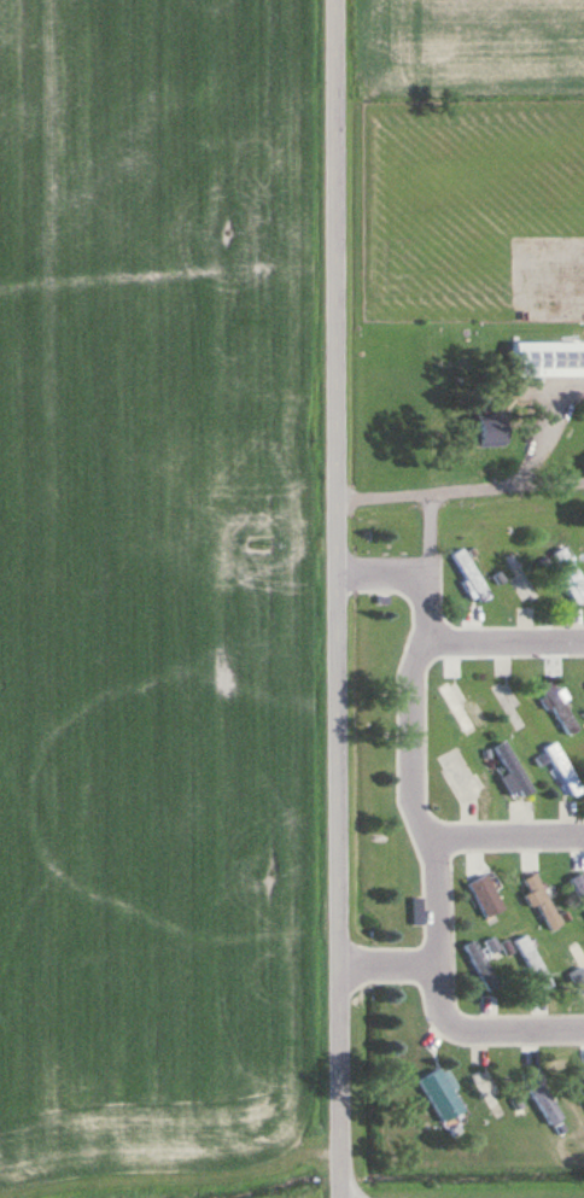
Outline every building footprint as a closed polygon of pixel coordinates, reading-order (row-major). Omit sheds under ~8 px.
[(583,340),(583,376),(513,376),(513,340),(583,340)] [(477,417),(506,416),(507,445),(478,446),(477,417)] [(565,545),(583,578),(583,600),(555,551),(565,545)] [(454,554),(465,547),(495,598),(485,604),(454,554)] [(504,553),(514,547),(544,598),(535,604),(504,553)] [(439,686),(449,679),(480,731),(469,737),(439,686)] [(489,688),(502,679),(531,727),(518,736),(489,688)] [(541,685),(551,679),(580,729),(571,735),(541,685)] [(494,747),(504,741),(535,791),(525,797),(494,747)] [(555,741),(583,787),(583,790),(574,796),(545,747),(555,741)] [(438,756),(460,744),(483,784),(462,797),(438,756)] [(471,870),(484,869),(482,853),(469,855),(471,870)] [(467,879),(486,867),(509,905),(489,917),(467,879)] [(582,871),(583,875),(583,904),(570,879),(582,871)] [(524,879),(533,873),(562,921),(551,927),(524,879)] [(414,896),(422,896),(422,923),(414,923),(414,896)] [(515,939),(525,933),(555,984),(545,990),(515,939)] [(463,946),(474,940),(501,984),(490,990),(463,946)] [(579,941),(583,949),(583,972),(570,947),(579,941)] [(500,950),(496,943),(488,947),(492,954),(500,950)] [(417,1077),(438,1064),(462,1105),(442,1118),(417,1077)] [(571,1073),(583,1064),(583,1095),(571,1073)] [(519,1073),(533,1065),(563,1116),(549,1124),(519,1073)] [(472,1076),(483,1070),(510,1117),(500,1123),(472,1076)]
